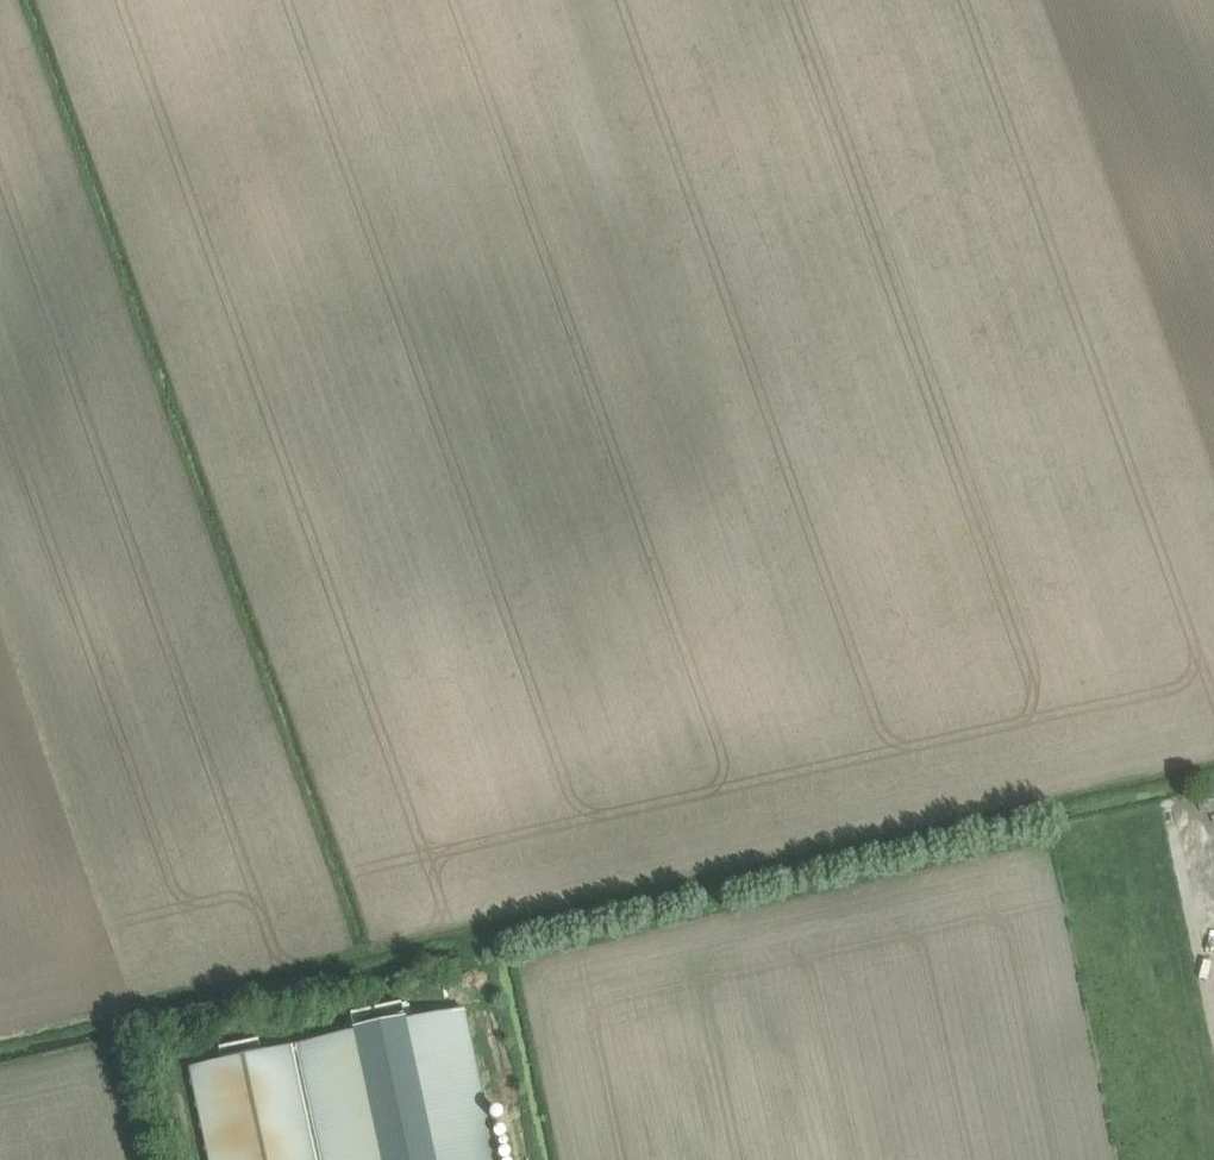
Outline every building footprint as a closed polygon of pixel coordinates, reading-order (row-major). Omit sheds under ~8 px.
[(209,1159),(496,1159),(464,1012),(189,1071),(209,1159)]
